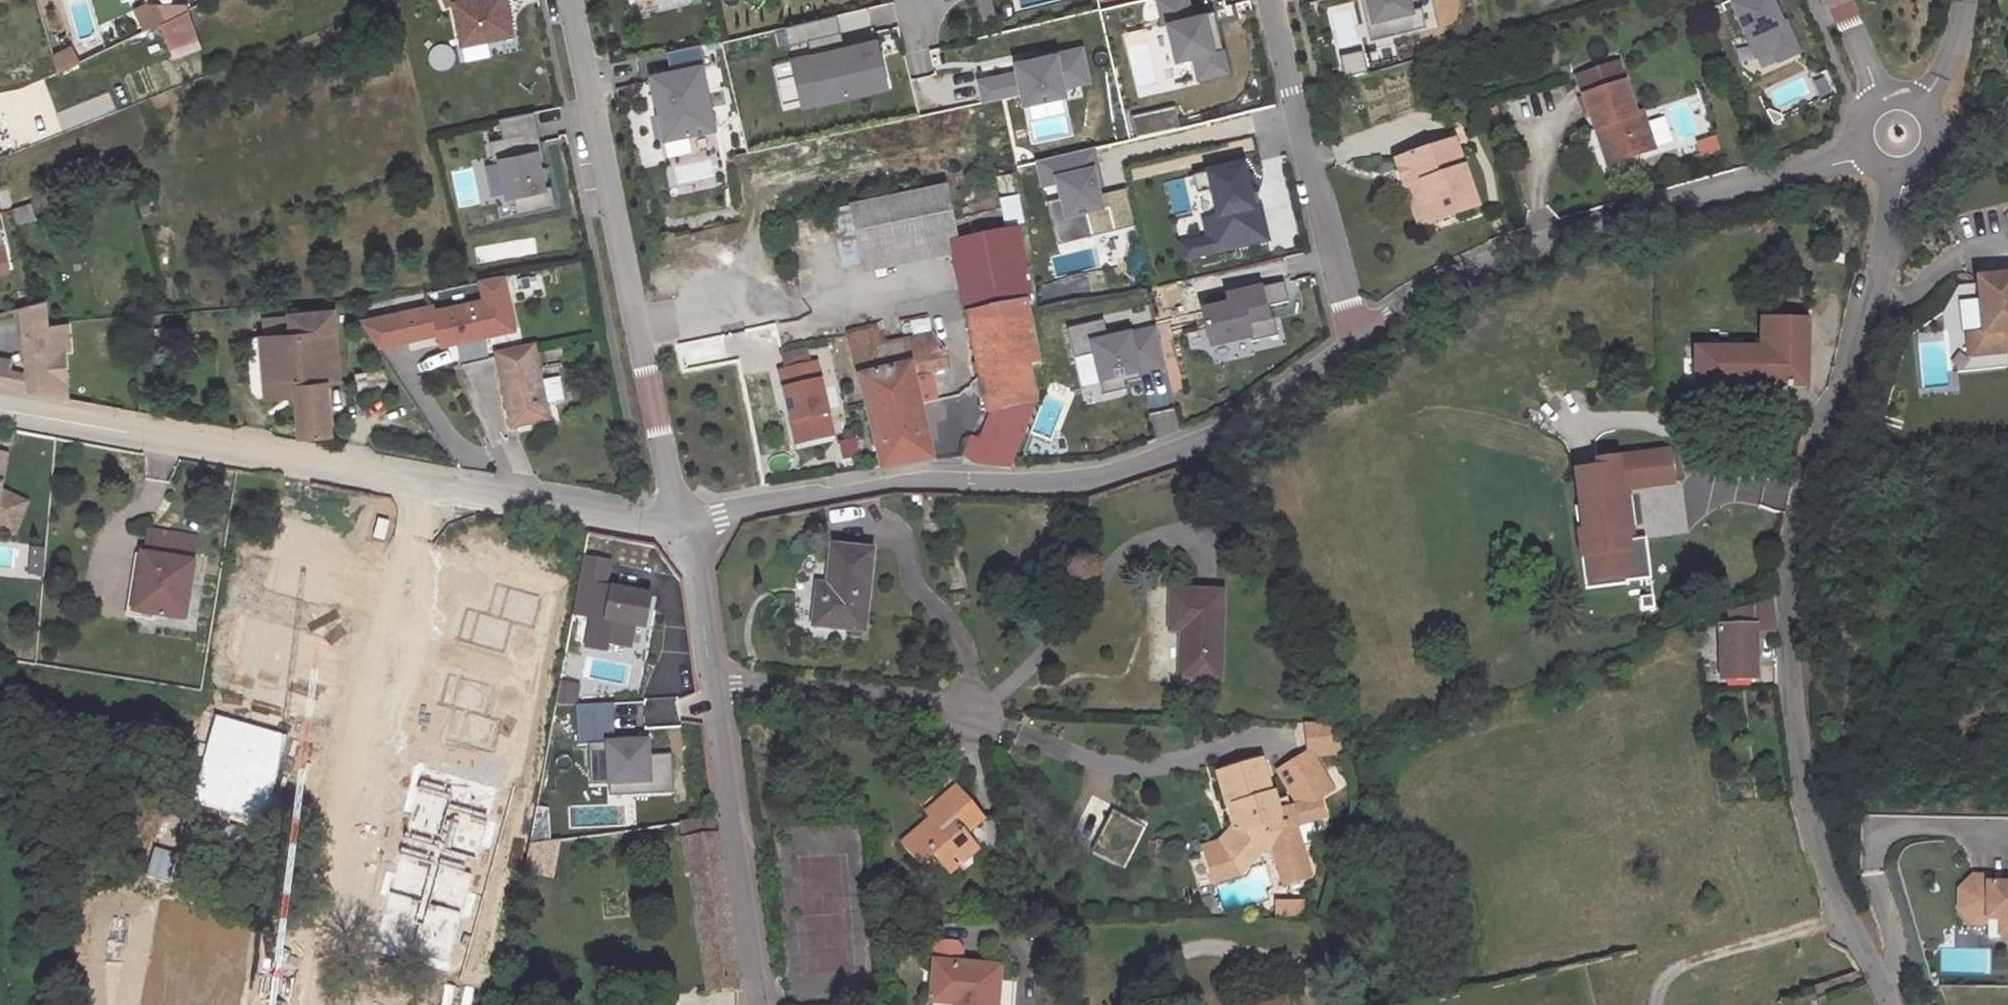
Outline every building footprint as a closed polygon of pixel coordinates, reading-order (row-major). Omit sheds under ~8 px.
[(455,10),(462,9),(471,51),(522,41),(513,0),(501,0),(488,3),(488,0),(451,0),(455,10)] [(1197,0),(1174,0),(1166,2),(1173,30),(1177,29),(1186,66),(1203,62),(1209,85),(1238,78),(1232,54),(1229,54),(1224,32),(1218,33),(1215,19),(1202,22),(1197,0)] [(1371,40),(1434,25),(1429,0),(1361,0),(1371,40)] [(1741,8),(1738,9),(1761,62),(1778,54),(1783,66),(1804,57),(1783,8),(1780,9),(1776,0),(1760,0),(1737,0),(1741,8)] [(996,3),(985,6),(991,31),(1002,29),(996,3)] [(147,18),(156,38),(170,32),(168,25),(165,19),(162,16),(159,14),(158,13),(147,18)] [(1229,54),(1232,54),(1224,17),(1215,19),(1218,33),(1224,32),(1229,54)] [(199,19),(174,30),(185,53),(210,42),(199,19)] [(844,22),(792,34),(797,52),(849,39),(844,22)] [(801,68),(853,55),(849,39),(797,52),(801,68)] [(456,66),(449,42),(427,47),(434,72),(456,66)] [(853,55),(801,68),(806,92),(826,87),(831,107),(895,91),(884,48),(853,55)] [(723,136),(710,72),(714,71),(710,51),(675,58),(679,78),(659,82),(666,112),(670,111),(671,120),(667,120),(663,121),(668,147),(723,136)] [(77,57),(63,62),(68,79),(82,73),(77,57)] [(992,109),(1031,101),(1033,111),(1073,103),(1072,95),(1097,90),(1090,57),(1024,71),(1026,82),(988,89),(992,109)] [(1377,85),(1371,63),(1349,68),(1355,92),(1377,85)] [(806,92),(801,68),(781,73),(792,116),(831,107),(826,87),(806,92)] [(1582,83),(1590,105),(1629,89),(1621,68),(1582,83)] [(1590,105),(1603,139),(1610,136),(1623,170),(1662,156),(1648,120),(1643,123),(1629,89),(1590,105)] [(1133,119),(1139,141),(1178,132),(1172,110),(1133,119)] [(1061,116),(1037,128),(1044,142),(1068,130),(1061,116)] [(541,119),(506,126),(510,146),(496,148),(500,168),(506,166),(514,204),(520,202),(524,222),(563,214),(559,193),(552,195),(550,187),(555,186),(541,119)] [(1714,135),(1693,143),(1699,157),(1719,149),(1714,135)] [(1610,136),(1603,139),(1616,173),(1623,170),(1610,136)] [(1459,153),(1435,162),(1439,172),(1463,164),(1459,153)] [(1102,156),(1046,169),(1052,193),(1066,189),(1070,205),(1074,225),(1095,220),(1100,243),(1143,232),(1134,195),(1106,202),(1104,194),(1101,179),(1107,177),(1102,156)] [(1427,196),(1441,233),(1483,218),(1463,164),(1439,172),(1435,162),(1404,172),(1414,201),(1427,196)] [(1252,171),(1202,183),(1206,201),(1220,198),(1227,224),(1212,228),(1217,245),(1190,251),(1193,267),(1277,247),(1270,214),(1263,216),(1252,171)] [(1101,179),(1104,194),(1110,193),(1107,177),(1101,179)] [(843,215),(792,226),(807,289),(855,268),(961,242),(949,189),(843,215)] [(1022,195),(1004,200),(1010,223),(1028,219),(1022,195)] [(1427,239),(1441,233),(1427,196),(1414,201),(1427,239)] [(13,254),(0,197),(0,258),(13,254)] [(1074,225),(1070,205),(1057,208),(1067,251),(1100,243),(1095,220),(1074,225)] [(961,249),(979,317),(1035,304),(1035,302),(1043,300),(1026,232),(961,249)] [(1981,264),(1986,336),(1971,339),(1972,359),(2007,355),(2007,261),(1981,264)] [(499,299),(449,314),(456,334),(459,345),(529,324),(514,271),(492,276),(499,299)] [(1235,314),(1209,319),(1216,355),(1256,346),(1257,351),(1285,346),(1281,328),(1275,329),(1273,317),(1296,313),(1292,293),(1238,304),(1235,309),(1235,314)] [(6,323),(27,316),(31,314),(25,298),(0,306),(6,323)] [(1050,368),(1035,304),(979,317),(985,342),(980,343),(982,353),(986,352),(1000,413),(1025,409),(1005,471),(1022,475),(1047,404),(1038,371),(1050,368)] [(31,314),(27,316),(30,334),(32,334),(40,384),(27,383),(28,371),(6,368),(1,395),(83,410),(79,391),(64,393),(61,360),(80,358),(78,332),(59,334),(56,305),(31,314)] [(448,309),(377,330),(392,353),(456,334),(449,314),(448,309)] [(344,319),(302,323),(304,343),(309,395),(310,404),(313,443),(343,441),(338,388),(331,389),(331,381),(337,381),(351,379),(344,319)] [(1704,350),(1704,388),(1813,390),(1815,326),(1770,324),(1769,352),(1704,350)] [(1111,328),(1075,337),(1081,364),(1101,359),(1111,403),(1135,397),(1133,390),(1131,384),(1147,380),(1174,374),(1164,335),(1116,347),(1111,328)] [(869,381),(872,380),(921,368),(915,343),(892,348),(889,332),(860,338),(865,354),(862,355),(869,381)] [(944,336),(915,343),(921,368),(872,380),(894,473),(896,475),(947,465),(931,400),(927,381),(942,378),(962,373),(956,353),(944,336)] [(309,395),(304,343),(262,348),(267,398),(270,403),(273,405),(279,407),(279,398),(309,395)] [(547,361),(508,368),(521,438),(560,431),(557,416),(577,412),(573,389),(553,392),(547,361)] [(800,428),(815,424),(820,446),(843,440),(826,368),(789,377),(800,428)] [(946,397),(942,378),(927,381),(931,400),(946,397)] [(1147,380),(1131,384),(1133,390),(1148,386),(1147,380)] [(279,407),(310,404),(309,395),(279,398),(279,407)] [(985,443),(979,444),(975,461),(979,460),(986,469),(1005,471),(1025,409),(1000,413),(985,443)] [(815,424),(800,428),(805,449),(820,446),(815,424)] [(1708,449),(1722,449),(1724,434),(1709,434),(1708,449)] [(853,459),(855,469),(880,465),(876,443),(854,446),(855,459),(853,459)] [(1607,471),(1584,475),(1589,511),(1593,511),(1597,534),(1588,535),(1597,593),(1637,587),(1637,584),(1649,582),(1654,611),(1665,610),(1655,541),(1633,544),(1631,530),(1635,529),(1630,493),(1683,485),(1678,453),(1605,464),(1607,471)] [(5,531),(23,540),(37,510),(10,498),(17,462),(0,459),(0,530),(5,531)] [(1754,507),(1764,483),(1746,475),(1739,493),(1729,489),(1726,496),(1754,507)] [(161,539),(157,560),(203,571),(207,549),(161,539)] [(26,575),(42,576),(43,548),(27,547),(26,575)] [(876,636),(885,555),(843,551),(837,605),(827,603),(824,631),(876,636)] [(193,629),(203,571),(157,560),(154,560),(149,590),(154,590),(149,620),(193,629)] [(661,605),(616,597),(620,572),(594,567),(583,623),(602,627),(597,656),(617,660),(619,652),(640,656),(644,635),(655,637),(661,605)] [(1236,601),(1181,598),(1179,640),(1194,641),(1192,686),(1232,688),(1236,601)] [(1764,682),(1764,645),(1764,635),(1780,631),(1782,604),(1737,617),(1738,633),(1729,634),(1731,685),(1764,682)] [(1764,635),(1764,645),(1780,641),(1780,631),(1764,635)] [(581,714),(584,695),(570,692),(565,715),(581,714)] [(658,749),(626,751),(624,712),(586,714),(588,754),(599,754),(600,779),(618,778),(619,793),(660,791),(660,800),(684,798),(682,764),(659,765),(658,749)] [(1225,782),(1235,815),(1247,812),(1249,818),(1242,821),(1248,839),(1232,857),(1254,876),(1270,859),(1281,855),(1287,874),(1315,865),(1305,832),(1334,820),(1326,798),(1338,790),(1310,747),(1278,767),(1307,811),(1299,814),(1297,805),(1285,809),(1282,800),(1279,801),(1269,768),(1225,782)] [(618,778),(600,779),(601,794),(619,793),(618,778)] [(1026,864),(1019,815),(992,818),(966,787),(943,806),(947,813),(907,846),(924,867),(942,853),(953,867),(982,843),(1003,867),(1026,864)] [(660,791),(619,793),(620,805),(684,802),(684,798),(660,800),(660,791)] [(1247,812),(1235,815),(1232,816),(1238,836),(1227,851),(1232,857),(1248,839),(1242,821),(1249,818),(1247,812)] [(711,999),(741,995),(734,943),(717,814),(685,818),(691,881),(697,880),(711,999)] [(1232,857),(1227,851),(1214,855),(1223,886),(1254,876),(1232,857)] [(1197,887),(1209,883),(1200,853),(1187,857),(1197,887)] [(1320,880),(1315,865),(1287,874),(1291,890),(1320,880)] [(2007,909),(2007,878),(1992,879),(1992,873),(1975,873),(1965,885),(1964,909),(2007,909)] [(1283,924),(1309,924),(1309,908),(1283,908),(1283,924)] [(1964,909),(1976,919),(1991,919),(1991,915),(2004,914),(2003,929),(2007,929),(2007,909),(1964,909)] [(1012,975),(948,970),(944,1004),(1010,1004),(1012,975)] [(850,998),(850,984),(791,984),(791,999),(850,998)]
